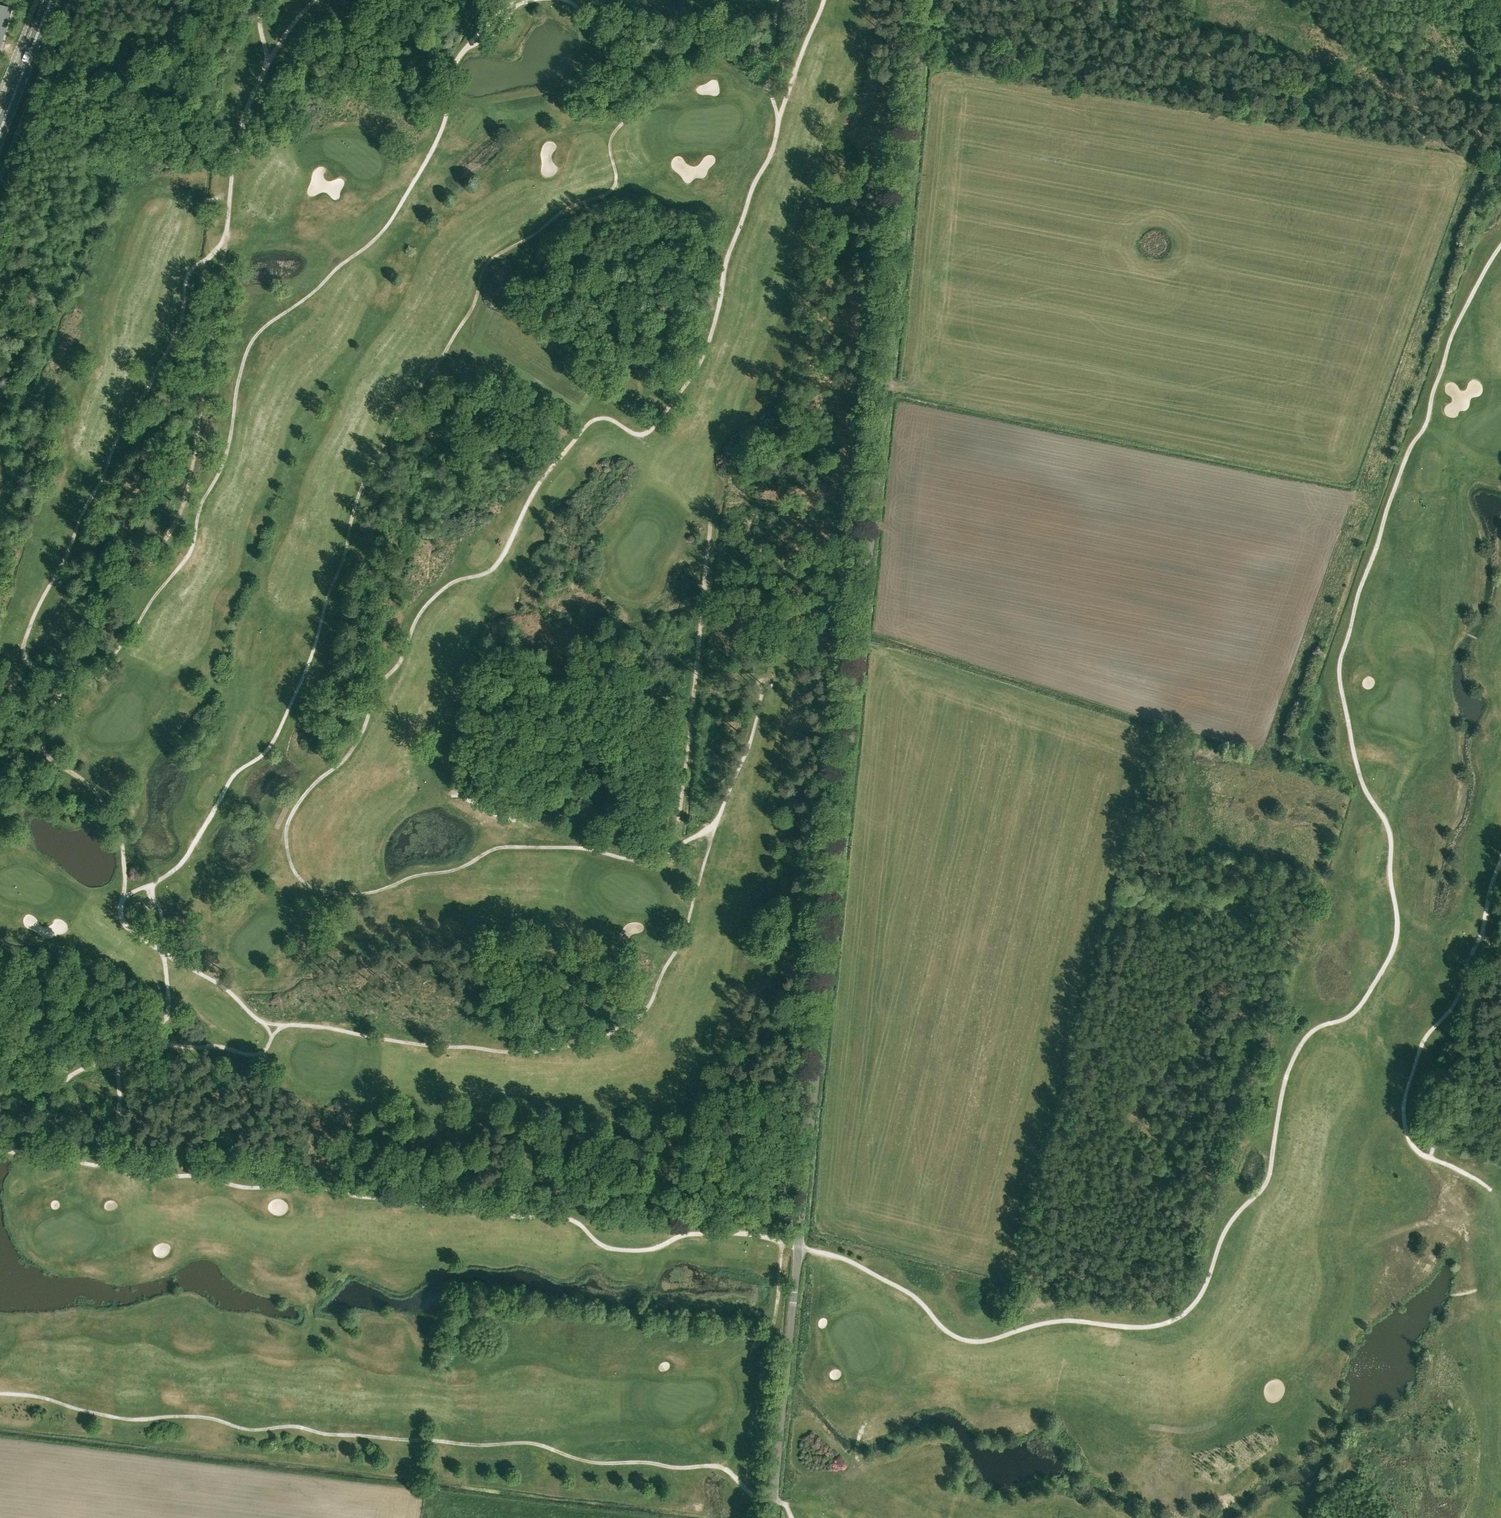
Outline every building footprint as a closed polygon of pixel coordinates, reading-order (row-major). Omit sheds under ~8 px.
[(5,27),(12,0),(0,0),(0,26),(5,27)] [(1370,680),(1366,679),(1368,673),(1364,671),(1361,680),(1369,683),(1370,680)] [(113,1206),(111,1197),(104,1198),(105,1208),(113,1206)]
